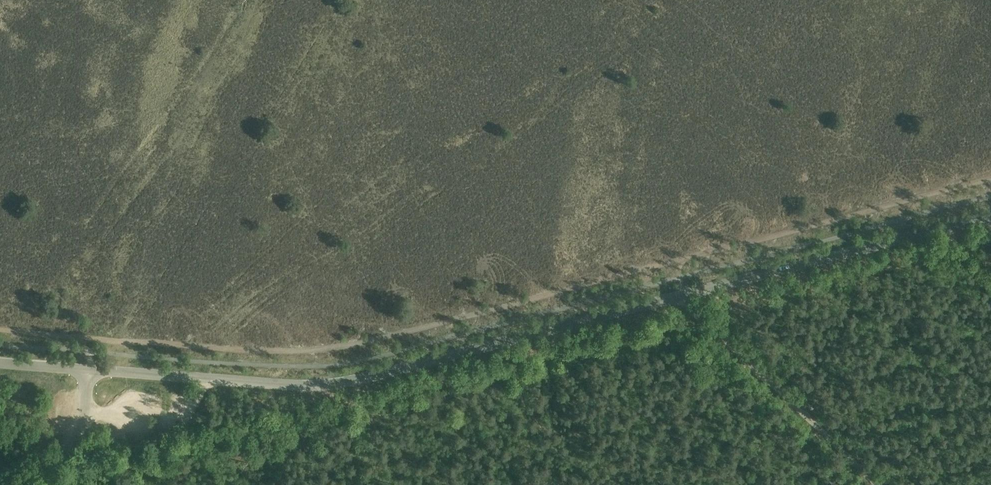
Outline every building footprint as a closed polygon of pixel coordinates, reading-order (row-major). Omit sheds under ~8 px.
[(97,450),(111,447),(110,439),(96,442),(97,450)]
